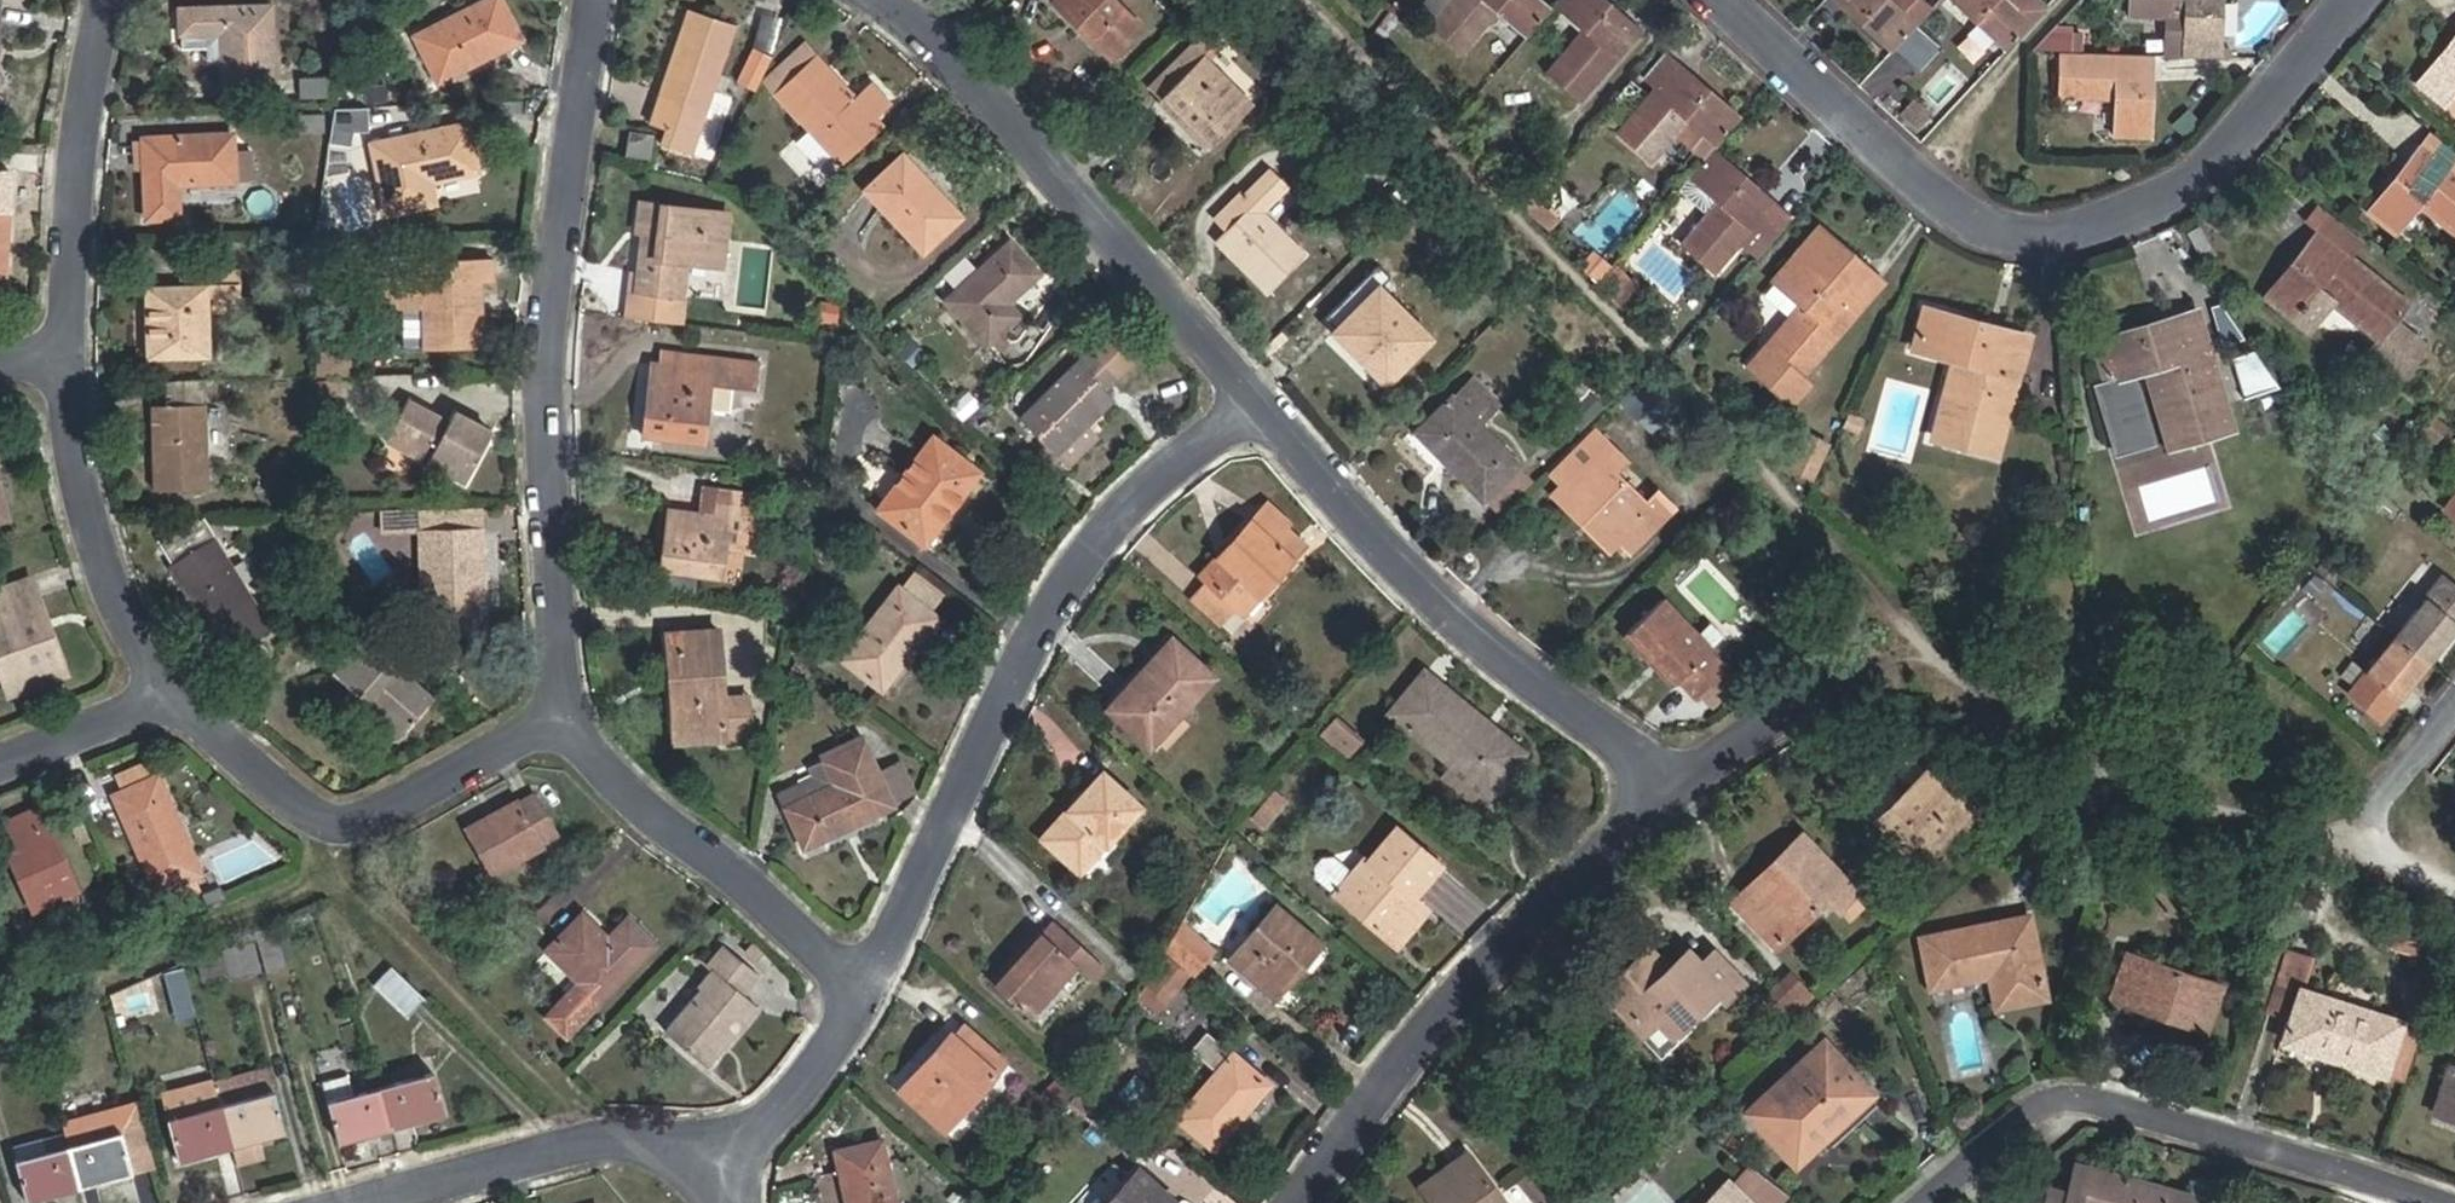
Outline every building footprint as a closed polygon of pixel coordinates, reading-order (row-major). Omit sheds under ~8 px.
[(524,40),(504,0),(489,0),(415,38),(438,84),(524,40)] [(1053,2),(1111,60),(1143,27),(1115,0),(1055,0),(1053,2)] [(1436,15),(1449,0),(1424,0),(1422,3),(1436,15)] [(1436,15),(1426,26),(1461,57),(1498,14),(1524,36),(1548,9),(1537,0),(1449,0),(1436,15)] [(1641,31),(1605,0),(1556,0),(1553,3),(1582,29),(1545,71),(1579,100),(1641,31)] [(1890,51),(1915,24),(1930,7),(1922,0),(1834,0),(1890,51)] [(2050,0),(1954,0),(2005,49),(2050,0)] [(2221,0),(2128,0),(2128,18),(2170,19),(2182,19),(2182,57),(2220,58),(2221,0)] [(271,7),(180,10),(182,49),(208,49),(209,62),(223,61),(224,89),(275,87),(271,7)] [(735,27),(689,12),(650,126),(661,130),(656,144),(691,156),(735,27)] [(766,13),(760,46),(777,49),(784,16),(766,13)] [(2169,57),(2182,57),(2182,19),(2170,19),(2169,57)] [(2058,53),(2050,29),(2032,49),(2031,52),(2058,53)] [(2417,81),(2447,105),(2454,95),(2454,34),(2417,81)] [(1252,104),(1204,59),(1212,51),(1200,39),(1164,74),(1176,87),(1155,108),(1201,155),(1252,104)] [(764,82),(776,95),(818,57),(806,44),(764,82)] [(773,57),(755,49),(739,81),(757,90),(773,57)] [(1643,73),(1658,86),(1678,64),(1663,50),(1643,73)] [(2152,56),(2058,53),(2057,98),(2112,100),(2111,136),(2149,137),(2152,56)] [(776,95),(834,157),(887,106),(869,86),(855,98),(818,57),(776,95)] [(1711,150),(1740,117),(1678,64),(1658,86),(1617,133),(1651,164),(1675,136),(1703,160),(1711,150)] [(300,80),(300,99),(324,99),(325,80),(300,80)] [(370,112),(337,111),(336,132),(369,133),(370,112)] [(323,115),(300,116),(301,133),(325,132),(323,115)] [(471,123),(372,145),(387,214),(435,204),(432,184),(481,172),(471,123)] [(2421,144),(2454,172),(2454,142),(2435,126),(2421,144)] [(650,158),(653,136),(631,133),(628,155),(650,158)] [(180,218),(179,186),(236,182),(234,153),(233,134),(143,138),(147,220),(180,218)] [(2421,144),(2366,210),(2397,235),(2421,206),(2454,233),(2454,172),(2421,144)] [(1714,273),(1774,205),(1711,150),(1703,160),(1687,177),(1716,202),(1680,243),(1714,273)] [(234,153),(236,182),(251,181),(249,152),(234,153)] [(923,252),(962,217),(905,154),(866,190),(923,252)] [(1246,196),(1255,205),(1217,242),(1267,292),(1304,253),(1261,210),(1284,187),(1269,173),(1246,196)] [(5,284),(10,187),(0,187),(0,283),(5,284)] [(683,297),(687,263),(723,268),(729,213),(640,203),(637,232),(643,233),(636,292),(683,297)] [(2311,207),(2301,219),(2315,230),(2348,257),(2358,245),(2311,207)] [(1821,225),(1772,282),(1802,307),(1747,370),(1789,407),(1808,385),(1799,377),(1860,308),(1864,311),(1883,289),(1866,275),(1861,282),(1855,277),(1866,265),(1821,225)] [(2348,257),(2315,230),(2262,295),(2293,320),(2317,290),(2381,341),(2374,350),(2403,373),(2424,346),(2396,323),(2408,307),(2348,257)] [(988,347),(1020,316),(1009,304),(1041,274),(1011,242),(946,302),(988,347)] [(378,280),(378,306),(422,307),(422,344),(484,345),(482,280),(494,280),(493,261),(443,262),(443,278),(378,280)] [(1386,384),(1429,340),(1384,295),(1395,283),(1378,268),(1347,299),(1356,308),(1334,330),(1386,384)] [(240,269),(181,271),(181,287),(146,288),(147,359),(210,358),(208,298),(241,297),(240,269)] [(818,323),(839,324),(839,304),(818,303),(818,323)] [(1956,360),(1937,437),(1996,452),(2026,337),(1926,310),(1915,349),(1956,360)] [(2148,369),(2171,446),(2231,430),(2196,314),(2096,343),(2107,380),(2092,386),(2103,422),(2140,411),(2129,374),(2148,369)] [(1091,349),(1020,419),(1058,458),(1083,432),(1128,387),(1091,349)] [(2257,352),(2236,358),(2249,398),(2281,388),(2257,352)] [(652,363),(643,436),(704,443),(711,383),(755,389),(758,364),(688,355),(686,367),(652,363)] [(210,489),(207,380),(166,382),(167,406),(151,407),(154,492),(210,489)] [(1416,432),(1482,502),(1520,466),(1481,424),(1499,407),(1475,380),(1455,398),(1453,396),(1416,432)] [(1568,416),(1580,429),(1601,410),(1588,397),(1568,416)] [(465,483),(492,431),(455,411),(449,422),(409,399),(387,440),(465,483)] [(2140,411),(2103,422),(2113,453),(2149,441),(2140,411)] [(2441,446),(2451,425),(2434,417),(2424,437),(2441,446)] [(1083,432),(1058,458),(1071,471),(1096,445),(1083,432)] [(878,510),(924,546),(979,472),(933,437),(878,510)] [(1795,468),(1814,476),(1826,449),(1807,440),(1795,468)] [(1622,461),(1606,444),(1565,485),(1630,550),(1672,509),(1658,495),(1647,506),(1610,472),(1622,461)] [(1534,481),(1520,466),(1482,502),(1496,516),(1534,481)] [(8,520),(0,489),(0,522),(8,520)] [(2444,509),(2454,518),(2454,495),(2444,509)] [(670,511),(661,570),(721,578),(727,531),(743,533),(747,505),(714,500),(712,516),(670,511)] [(1268,503),(1201,576),(1232,604),(1242,613),(1305,545),(1287,529),(1290,524),(1268,503)] [(202,514),(158,539),(173,564),(169,567),(223,655),(270,625),(202,514)] [(419,532),(421,615),(487,613),(485,529),(419,532)] [(2333,585),(2347,569),(2330,554),(2317,571),(2333,585)] [(915,570),(906,584),(939,604),(948,590),(915,570)] [(2334,591),(2315,575),(2305,587),(2324,603),(2334,591)] [(1232,604),(1201,576),(1189,590),(1220,618),(1232,604)] [(67,673),(31,578),(0,589),(0,669),(9,694),(67,673)] [(2425,663),(2454,627),(2454,591),(2442,580),(2394,638),(2425,663)] [(898,587),(842,659),(881,691),(937,617),(898,587)] [(1663,598),(1623,637),(1671,687),(1676,682),(1696,701),(1700,698),(1726,672),(1730,669),(1711,649),(1724,636),(1711,623),(1699,635),(1663,598)] [(725,725),(719,629),(667,633),(674,729),(725,725)] [(1171,638),(1144,669),(1146,671),(1110,711),(1149,747),(1214,677),(1171,638)] [(2380,719),(2425,663),(2394,638),(2348,694),(2380,719)] [(335,674),(404,735),(434,699),(366,639),(335,674)] [(1388,714),(1487,796),(1524,751),(1424,671),(1388,714)] [(1739,685),(1726,672),(1700,698),(1713,710),(1739,685)] [(1321,732),(1351,757),(1367,738),(1338,713),(1321,732)] [(824,763),(835,784),(785,808),(804,848),(893,806),(864,743),(824,763)] [(1041,838),(1080,873),(1140,806),(1103,772),(1041,838)] [(202,873),(157,775),(113,794),(158,893),(162,892),(167,903),(199,889),(194,877),(202,873)] [(1875,824),(1916,867),(1961,825),(1970,832),(1991,811),(1969,790),(1954,805),(1923,775),(1875,824)] [(1270,792),(1250,817),(1263,828),(1284,803),(1270,792)] [(492,875),(557,839),(533,794),(468,829),(492,875)] [(16,869),(23,865),(42,907),(79,892),(41,807),(4,822),(10,836),(3,839),(16,869)] [(1419,909),(1412,903),(1443,865),(1395,825),(1367,859),(1354,849),(1323,885),(1391,943),(1419,909)] [(1809,848),(1747,910),(1780,944),(1827,901),(1841,914),(1856,898),(1809,848)] [(1229,961),(1274,1000),(1323,944),(1277,905),(1229,961)] [(547,1017),(566,1037),(654,948),(624,920),(607,937),(583,914),(546,951),(579,983),(547,1017)] [(1930,989),(1989,978),(1995,1009),(2048,999),(2031,915),(1919,938),(1930,989)] [(1041,933),(993,984),(1031,1019),(1077,967),(1093,982),(1106,968),(1052,920),(1041,933)] [(1168,950),(1195,973),(1215,951),(1184,924),(1168,950)] [(285,965),(276,927),(257,932),(267,969),(285,965)] [(2383,934),(2379,946),(2417,957),(2421,945),(2383,934)] [(253,942),(222,950),(230,978),(261,970),(253,942)] [(757,963),(765,953),(753,942),(744,952),(757,963)] [(711,1045),(750,1000),(741,992),(757,974),(723,945),(708,963),(712,967),(697,985),(700,988),(665,1031),(709,1066),(720,1053),(711,1045)] [(1714,959),(1705,967),(1688,950),(1657,979),(1645,965),(1606,1001),(1654,1053),(1734,980),(1714,959)] [(2291,1018),(2299,989),(2310,957),(2293,951),(2273,1011),(2291,1018)] [(2207,1032),(2223,985),(2126,954),(2111,999),(2207,1032)] [(1139,999),(1157,1015),(1190,977),(1165,955),(1139,999)] [(405,1013),(422,996),(392,967),(375,985),(405,1013)] [(1789,972),(1776,984),(1800,1010),(1814,997),(1789,972)] [(1785,1024),(1800,1010),(1776,984),(1762,997),(1785,1024)] [(124,1014),(156,1006),(151,988),(119,997),(124,1014)] [(2402,1026),(2404,1022),(2299,989),(2291,1018),(2283,1044),(2386,1076),(2389,1068),(2402,1026)] [(2420,1031),(2402,1026),(2389,1068),(2386,1076),(2404,1082),(2420,1031)] [(927,1067),(924,1064),(899,1091),(944,1131),(1007,1060),(972,1029),(964,1038),(958,1033),(927,1067)] [(1207,1033),(1192,1051),(1218,1072),(1178,1119),(1214,1151),(1269,1084),(1207,1033)] [(1876,1095),(1824,1041),(1745,1113),(1795,1167),(1876,1095)] [(2450,1065),(2433,1113),(2454,1121),(2454,1067),(2450,1065)] [(267,1066),(213,1080),(220,1106),(231,1147),(258,1139),(285,1132),(267,1066)] [(434,1073),(381,1087),(392,1129),(445,1115),(434,1073)] [(179,1161),(231,1147),(220,1106),(213,1080),(161,1095),(179,1161)] [(339,1143),(392,1129),(381,1087),(327,1101),(339,1143)] [(138,1099),(114,1106),(133,1173),(156,1166),(138,1099)] [(114,1106),(62,1120),(65,1132),(69,1146),(79,1187),(133,1173),(114,1106)] [(12,1147),(15,1160),(69,1146),(65,1132),(12,1147)] [(231,1147),(236,1165),(263,1157),(258,1139),(231,1147)] [(847,1202),(896,1202),(882,1140),(836,1151),(847,1202)] [(26,1201),(79,1187),(69,1146),(15,1160),(26,1201)] [(1467,1153),(1420,1186),(1432,1202),(1504,1202),(1467,1153)] [(2076,1163),(2068,1192),(2049,1186),(2045,1202),(2193,1202),(2195,1194),(2076,1163)] [(1139,1168),(1108,1202),(1178,1202),(1139,1168)] [(1707,1202),(1751,1202),(1728,1182),(1707,1202)]
